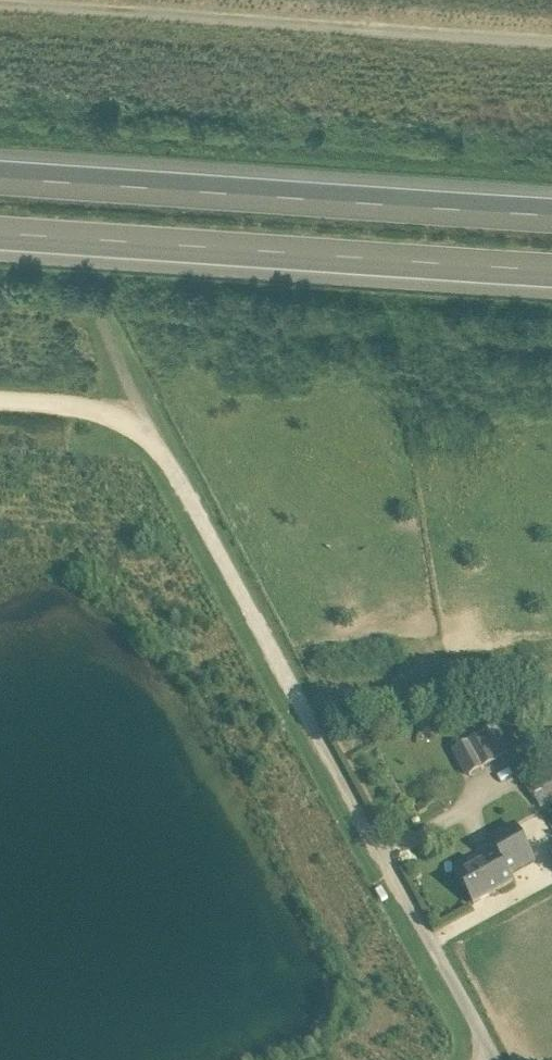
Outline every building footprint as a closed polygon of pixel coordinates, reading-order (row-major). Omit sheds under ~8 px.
[(496,727),(456,749),(470,776),(510,754),(496,727)] [(528,784),(541,807),(551,801),(551,771),(528,784)] [(497,853),(458,875),(474,904),(514,882),(509,874),(535,860),(517,826),(491,841),(497,853)]
